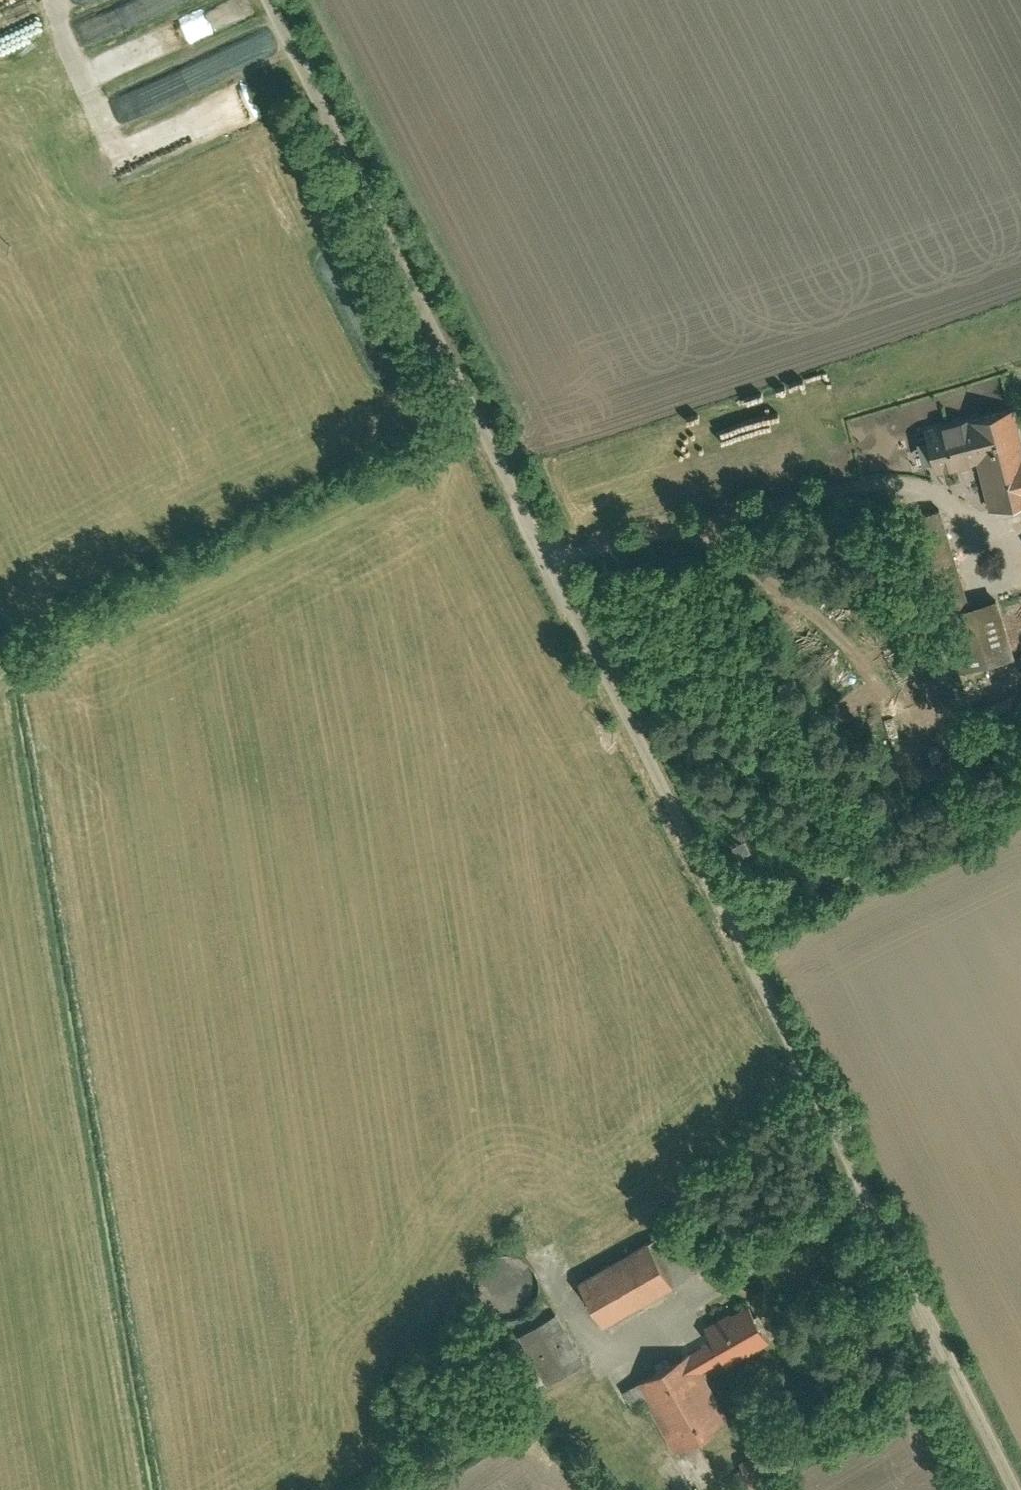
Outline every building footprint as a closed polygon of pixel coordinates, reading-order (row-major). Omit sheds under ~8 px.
[(197,8),(199,13),(182,20),(183,20),(164,27),(167,34),(157,37),(162,50),(242,20),(234,0),(217,0),(197,8)] [(163,118),(178,152),(250,121),(235,87),(163,118)] [(908,425),(919,463),(965,450),(980,504),(1020,492),(1020,449),(1013,452),(998,399),(908,425)] [(941,501),(906,513),(958,659),(1002,644),(985,596),(966,602),(938,525),(948,522),(941,501)] [(744,846),(741,839),(733,843),(728,845),(733,857),(746,851),(744,846)] [(574,1267),(602,1315),(698,1260),(670,1212),(574,1267)] [(527,1287),(527,1282),(527,1277),(525,1270),(522,1266),(518,1261),(513,1257),(507,1254),(502,1253),(497,1253),(490,1254),(485,1256),(481,1258),(477,1262),(474,1266),(471,1271),(470,1278),(469,1283),(471,1291),(472,1294),(476,1300),(479,1304),(486,1308),(489,1309),(495,1310),(500,1311),(507,1309),(511,1308),(516,1305),(520,1301),(525,1293),(527,1287)] [(619,1381),(655,1448),(717,1415),(692,1368),(716,1355),(722,1365),(762,1343),(739,1301),(695,1325),(702,1337),(619,1381)] [(550,1319),(514,1340),(536,1377),(571,1356),(550,1319)] [(728,1461),(743,1489),(790,1464),(775,1436),(728,1461)]
